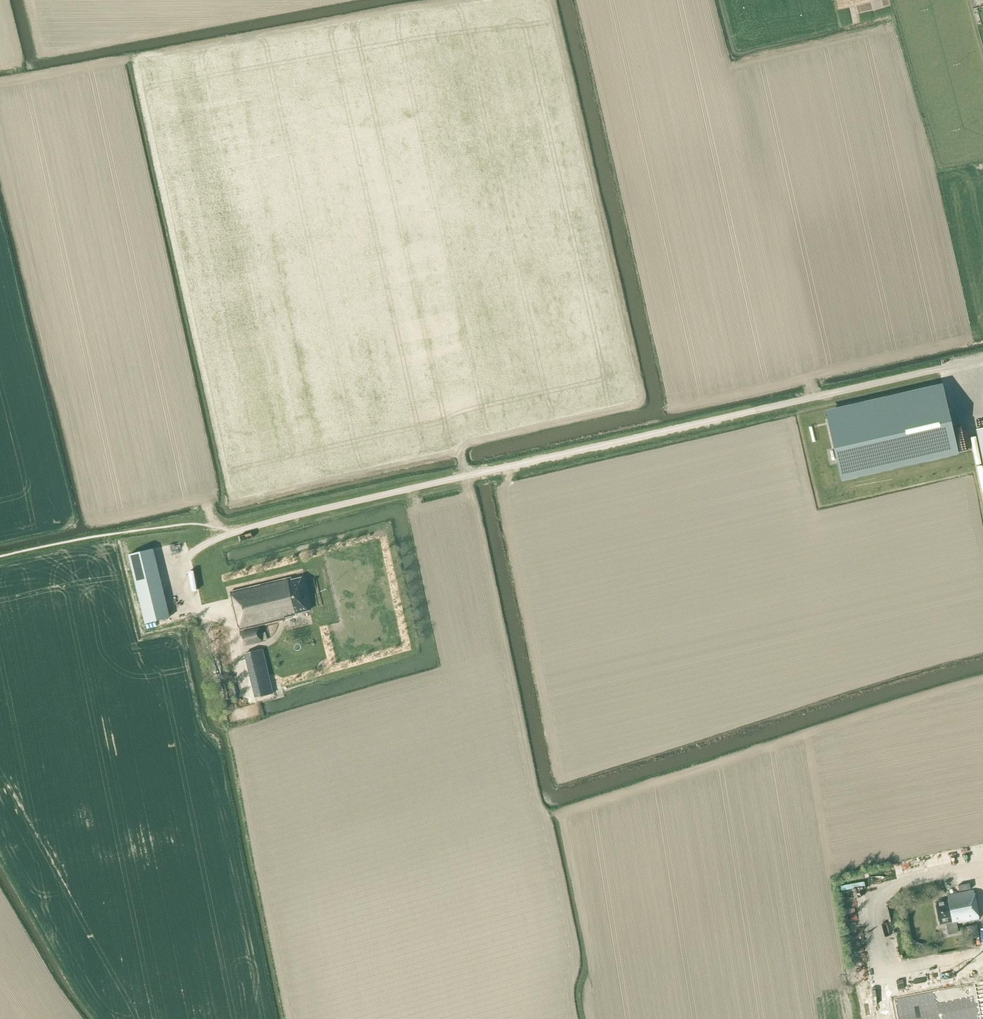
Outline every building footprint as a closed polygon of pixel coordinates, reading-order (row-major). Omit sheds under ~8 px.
[(827,421),(841,479),(958,452),(945,394),(827,421)] [(153,549),(128,555),(145,624),(170,618),(153,549)] [(297,614),(310,611),(302,578),(293,580),(292,578),(231,593),(243,646),(262,642),(258,625),(287,619),(287,617),(297,615),(297,614)] [(262,648),(242,652),(251,698),(271,694),(262,648)] [(973,891),(946,896),(947,900),(935,902),(940,925),(946,924),(948,935),(958,933),(956,923),(978,919),(973,891)] [(978,938),(976,925),(963,927),(966,940),(978,938)] [(894,998),(895,1002),(874,1006),(869,982),(810,993),(815,1018),(982,1018),(982,981),(894,998)]
